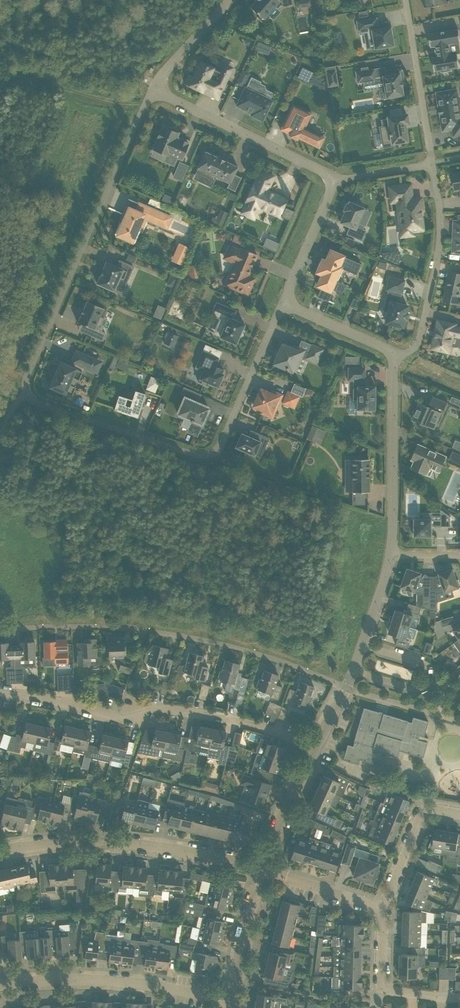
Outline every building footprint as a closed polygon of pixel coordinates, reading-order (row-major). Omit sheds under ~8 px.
[(283,6),(292,5),(292,4),(291,0),(256,0),(256,1),(251,7),(250,6),(250,7),(260,16),(258,18),(264,23),(269,17),(267,15),(280,1),(283,4),(283,6)] [(297,17),(299,32),(308,30),(306,15),(297,17)] [(376,18),(357,21),(358,30),(359,30),(360,34),(367,33),(368,39),(373,38),(374,49),(393,45),(392,36),(394,36),(393,29),(391,29),(390,27),(378,29),(377,27),(378,27),(376,18)] [(458,29),(429,34),(431,47),(436,46),(438,57),(433,58),(435,71),(441,70),(441,72),(451,70),(451,69),(459,67),(457,54),(451,55),(450,48),(459,46),(459,39),(458,29)] [(255,49),(268,55),(272,46),(259,40),(255,49)] [(184,83),(217,99),(228,76),(225,74),(226,73),(224,72),(223,73),(217,70),(217,69),(202,62),(200,61),(193,76),(189,74),(184,83)] [(303,67),(298,77),(308,81),(313,72),(303,67)] [(383,80),(384,88),(379,89),(381,99),(403,95),(402,87),(401,81),(399,73),(392,74),(391,73),(384,74),(383,68),(373,69),(356,72),(357,83),(374,80),(375,82),(383,80)] [(338,85),(336,69),(326,70),(328,87),(338,85)] [(237,86),(243,89),(249,76),(243,73),(237,86)] [(245,88),(236,106),(246,110),(246,109),(252,112),(251,115),(262,121),(272,100),(263,96),(266,90),(264,86),(260,83),(261,82),(251,77),(246,88),(245,88)] [(457,89),(437,93),(443,130),(453,129),(454,136),(459,135),(459,108),(457,89)] [(300,110),(291,106),(280,129),(290,134),(289,136),(297,140),(297,138),(319,148),(324,137),(304,128),(311,113),(301,108),(300,110)] [(379,127),(383,147),(393,145),(392,143),(407,141),(404,124),(405,124),(404,115),(380,119),(382,126),(379,127)] [(188,142),(180,139),(180,140),(176,139),(178,133),(175,132),(176,130),(168,126),(167,128),(163,127),(162,131),(160,130),(157,138),(158,139),(154,149),(167,155),(165,161),(173,165),(177,157),(182,159),(188,144),(187,144),(188,142)] [(238,167),(205,151),(197,168),(229,183),(227,187),(235,191),(241,177),(234,174),(238,167)] [(189,165),(179,161),(172,178),(181,182),(189,165)] [(257,209),(254,207),(255,205),(279,215),(286,199),(274,194),(267,191),(273,176),(260,171),(254,185),(253,185),(246,201),(247,201),(242,212),(253,217),(257,209)] [(406,200),(404,185),(389,187),(391,202),(397,201),(399,219),(403,218),(404,232),(405,234),(407,235),(409,235),(411,234),(412,233),(413,231),(423,230),(421,211),(422,211),(421,198),(406,200)] [(230,193),(228,198),(235,201),(237,196),(230,193)] [(165,194),(162,200),(171,204),(174,198),(165,194)] [(340,222),(350,227),(347,234),(361,240),(365,230),(362,229),(363,226),(357,223),(364,208),(362,208),(363,206),(356,203),(356,205),(349,202),(348,204),(346,204),(343,210),(345,211),(340,222)] [(166,228),(171,217),(139,203),(136,210),(129,207),(122,223),(120,222),(115,234),(134,243),(140,231),(137,230),(143,217),(166,228)] [(286,207),(282,216),(289,219),(293,211),(286,207)] [(222,209),(218,218),(214,216),(212,222),(223,226),(229,212),(222,209)] [(234,235),(232,240),(240,244),(242,238),(234,235)] [(347,237),(344,244),(352,247),(355,241),(347,237)] [(267,238),(264,247),(278,250),(280,242),(267,238)] [(248,276),(257,255),(241,248),(240,251),(229,246),(224,258),(235,263),(225,285),(247,294),(254,279),(248,276)] [(356,275),(361,264),(330,251),(326,261),(322,260),(317,272),(322,275),(317,286),(321,287),(317,297),(328,302),(333,290),(335,291),(339,282),(337,281),(342,269),(356,275)] [(399,251),(390,252),(391,262),(397,265),(400,258),(399,251)] [(176,252),(172,261),(185,266),(188,257),(176,252)] [(128,254),(126,260),(134,263),(136,258),(128,254)] [(119,260),(116,267),(106,262),(97,283),(113,290),(114,290),(121,293),(127,280),(124,278),(127,272),(130,273),(133,266),(119,260)] [(379,261),(377,267),(385,269),(387,263),(379,261)] [(189,278),(199,277),(198,265),(189,265),(189,278)] [(450,271),(446,286),(447,287),(444,301),(459,304),(459,305),(459,274),(450,271)] [(171,274),(166,285),(174,288),(179,277),(171,274)] [(390,302),(386,322),(393,324),(392,327),(400,328),(401,326),(403,326),(404,319),(406,319),(407,314),(406,313),(407,306),(400,304),(401,301),(399,301),(401,294),(404,280),(389,277),(386,290),(388,291),(387,295),(392,297),(391,302),(390,302)] [(86,300),(77,322),(86,326),(84,332),(94,337),(103,340),(106,333),(101,331),(101,332),(97,331),(94,329),(100,316),(103,317),(106,309),(86,300)] [(216,303),(213,310),(214,310),(212,315),(224,320),(218,335),(220,337),(236,344),(239,336),(240,336),(242,330),(244,324),(236,320),(237,319),(233,317),(235,311),(216,303)] [(159,305),(155,314),(162,317),(166,308),(159,305)] [(449,345),(455,346),(459,345),(459,344),(459,327),(456,326),(456,325),(448,323),(448,322),(438,320),(436,329),(437,330),(435,339),(434,339),(432,348),(441,350),(441,349),(448,351),(449,345)] [(162,323),(158,331),(167,335),(169,331),(171,327),(162,323)] [(167,335),(164,343),(173,347),(178,336),(169,331),(167,335)] [(306,357),(306,358),(317,363),(323,349),(312,344),(308,352),(305,350),(293,345),(291,348),(282,344),(274,363),(292,371),(299,355),(302,356),(303,356),(306,357)] [(338,347),(335,353),(341,356),(344,350),(338,347)] [(56,371),(53,377),(54,377),(49,387),(65,393),(72,396),(76,387),(72,386),(75,379),(79,380),(84,367),(89,369),(91,365),(92,365),(93,363),(92,363),(94,358),(76,351),(71,362),(75,363),(73,367),(60,361),(56,371)] [(202,351),(195,368),(203,372),(198,382),(207,386),(209,383),(218,387),(223,374),(221,373),(223,369),(216,366),(219,358),(202,351)] [(114,356),(109,368),(114,370),(119,359),(114,356)] [(119,361),(117,366),(124,369),(126,364),(119,361)] [(372,410),(375,410),(375,386),(362,386),(362,381),(365,381),(365,367),(348,367),(348,381),(353,381),(353,400),(357,400),(357,410),(366,410),(366,411),(372,412),(372,410)] [(184,387),(181,394),(199,402),(202,394),(184,387)] [(257,398),(254,406),(263,410),(262,413),(272,417),(275,409),(274,408),(277,401),(280,402),(283,395),(274,391),(273,395),(269,393),(261,389),(257,397),(257,398)] [(307,389),(305,395),(311,397),(313,391),(307,389)] [(114,410),(137,417),(145,394),(135,390),(132,399),(119,395),(114,410)] [(294,408),(299,396),(287,391),(282,403),(294,408)] [(452,396),(450,401),(457,404),(459,399),(452,396)] [(413,421),(416,421),(434,429),(443,409),(444,410),(447,403),(433,397),(430,403),(427,402),(426,406),(419,403),(416,410),(414,410),(413,416),(412,419),(413,420),(413,421)] [(209,408),(185,398),(178,414),(191,420),(190,421),(192,422),(189,430),(188,432),(197,436),(198,434),(198,433),(202,424),(203,421),(209,408)] [(312,426),(306,439),(311,441),(317,428),(312,426)] [(269,438),(254,431),(252,438),(241,433),(235,447),(260,458),(269,438)] [(412,468),(430,475),(433,468),(440,471),(443,463),(446,457),(418,445),(412,459),(415,460),(412,468)] [(449,459),(459,464),(459,454),(453,451),(449,459)] [(369,459),(352,459),(346,459),(346,470),(346,480),(348,480),(348,492),(352,492),(369,492),(369,459)] [(279,474),(276,482),(284,486),(288,478),(279,474)] [(451,526),(451,517),(441,510),(441,519),(415,519),(415,529),(413,529),(413,535),(415,535),(415,536),(432,536),(432,526),(441,526),(451,526)] [(416,606),(421,607),(423,608),(423,607),(430,609),(430,587),(423,587),(418,585),(422,573),(408,568),(404,579),(402,579),(400,585),(402,585),(402,587),(415,591),(416,591),(416,606)] [(458,579),(457,580),(453,569),(439,573),(443,585),(437,587),(430,587),(430,609),(437,611),(437,601),(454,596),(452,589),(459,587),(459,586),(459,584),(458,579)] [(417,619),(419,613),(421,607),(409,603),(407,610),(408,611),(407,613),(396,610),(394,616),(392,615),(390,621),(410,627),(413,618),(417,619)] [(455,622),(453,616),(440,620),(442,627),(455,622)] [(390,621),(388,626),(391,627),(389,633),(400,636),(399,639),(398,638),(396,645),(395,645),(408,649),(411,638),(414,639),(417,629),(410,627),(390,621)] [(130,673),(132,668),(124,665),(126,661),(124,660),(123,654),(125,654),(124,639),(117,639),(117,637),(108,638),(108,658),(117,657),(117,664),(120,665),(118,669),(130,673)] [(96,638),(84,639),(84,642),(77,643),(78,665),(90,665),(89,657),(97,657),(96,638)] [(43,658),(43,666),(55,665),(55,664),(68,663),(67,639),(59,640),(59,641),(44,642),(44,657),(43,658)] [(21,648),(14,648),(16,683),(24,683),(23,668),(35,668),(35,659),(34,641),(20,642),(20,645),(21,648)] [(6,667),(7,683),(16,683),(14,648),(8,648),(8,642),(0,642),(0,660),(10,660),(10,667),(6,667)] [(146,651),(144,661),(146,661),(148,662),(147,664),(159,667),(158,672),(168,675),(172,660),(165,658),(167,648),(152,645),(151,652),(146,651)] [(184,673),(184,672),(198,675),(197,679),(205,681),(208,668),(201,666),(204,656),(189,652),(186,665),(183,666),(180,665),(178,667),(177,672),(178,674),(181,675),(184,673)] [(220,671),(218,677),(220,677),(219,679),(226,682),(224,690),(232,692),(233,689),(239,691),(234,706),(240,708),(249,679),(240,676),(241,673),(237,672),(240,665),(225,660),(221,672),(220,671)] [(457,667),(449,661),(444,667),(452,673),(457,667)] [(405,678),(411,680),(414,670),(408,668),(405,678)] [(278,675),(264,670),(260,680),(259,679),(256,686),(258,687),(257,689),(271,694),(270,697),(277,700),(282,687),(275,685),(278,675)] [(65,693),(74,693),(73,680),(57,681),(58,691),(65,691),(65,693)] [(104,683),(104,693),(121,698),(124,691),(114,688),(115,685),(103,681),(104,683)] [(159,694),(166,695),(169,683),(163,681),(159,694)] [(284,703),(294,707),(306,711),(308,704),(310,704),(312,697),(311,697),(314,687),(299,682),(296,691),(289,689),(284,703)] [(104,700),(104,693),(104,683),(95,684),(96,701),(104,700)] [(206,701),(210,686),(202,684),(198,699),(206,701)] [(271,715),(277,716),(278,717),(282,706),(269,702),(265,714),(271,716),(271,715)] [(282,706),(278,717),(277,718),(284,720),(284,719),(288,708),(282,706)] [(343,760),(352,763),(358,765),(360,760),(379,765),(382,755),(381,755),(382,750),(397,755),(398,750),(422,757),(427,742),(417,739),(419,735),(423,736),(428,722),(413,717),(411,723),(407,721),(364,708),(353,742),(354,742),(353,746),(347,745),(343,760)] [(16,734),(16,737),(11,736),(7,750),(19,753),(21,747),(25,748),(27,741),(34,742),(38,725),(26,722),(23,735),(17,734),(16,734)] [(7,723),(2,726),(7,731),(11,728),(7,723)] [(38,725),(34,742),(35,742),(33,750),(45,752),(45,753),(48,754),(46,764),(49,765),(52,755),(53,749),(54,743),(48,741),(51,728),(38,725)] [(72,751),(78,728),(65,725),(62,738),(55,737),(54,743),(53,749),(59,750),(72,753),(72,751)] [(189,750),(191,751),(195,752),(195,751),(200,752),(200,754),(207,755),(208,753),(213,729),(200,726),(197,739),(191,738),(189,748),(189,750)] [(142,740),(138,752),(163,757),(164,749),(167,734),(168,732),(166,732),(166,729),(157,727),(157,730),(155,729),(152,742),(147,741),(142,740)] [(74,745),(72,751),(85,754),(82,767),(88,769),(91,758),(93,746),(87,744),(90,731),(78,728),(74,745)] [(213,729),(208,753),(207,757),(218,759),(218,763),(225,765),(225,764),(225,765),(227,758),(227,756),(229,746),(223,745),(225,732),(213,729)] [(164,749),(163,757),(175,760),(181,761),(182,759),(184,749),(178,748),(180,735),(178,734),(178,732),(169,730),(169,732),(168,732),(167,734),(164,749)] [(99,747),(93,746),(91,758),(109,762),(110,760),(111,754),(115,737),(114,737),(114,734),(105,732),(105,735),(102,734),(99,747)] [(239,746),(239,743),(242,733),(235,732),(232,744),(239,746)] [(263,739),(261,745),(265,747),(262,755),(280,761),(284,749),(272,745),(273,742),(268,740),(269,736),(264,734),(263,739)] [(111,754),(110,760),(122,763),(122,765),(128,766),(132,755),(125,753),(128,740),(126,740),(126,737),(117,735),(117,737),(115,737),(111,754)] [(257,753),(254,763),(250,773),(263,778),(266,770),(278,774),(282,761),(262,755),(257,753)] [(324,775),(319,786),(334,793),(341,796),(345,789),(349,780),(336,773),(333,779),(324,775)] [(271,785),(243,775),(240,783),(245,785),(239,802),(255,807),(256,803),(262,805),(266,792),(268,793),(271,785)] [(143,777),(142,784),(152,787),(154,780),(143,777)] [(202,782),(200,790),(217,795),(219,787),(202,782)] [(385,791),(400,797),(402,791),(387,785),(385,791)] [(329,804),(334,793),(319,786),(314,797),(329,804)] [(359,786),(357,791),(359,795),(363,797),(363,796),(364,795),(365,789),(359,786)] [(80,791),(79,796),(73,794),(71,804),(70,809),(75,810),(73,819),(84,822),(89,801),(90,802),(91,794),(80,791)] [(383,803),(404,811),(408,800),(400,797),(385,791),(387,792),(383,803)] [(37,796),(34,807),(33,810),(39,811),(37,820),(48,823),(53,803),(47,801),(47,798),(37,796)] [(19,797),(18,800),(16,806),(11,827),(22,829),(25,820),(31,821),(33,810),(34,807),(32,807),(33,800),(19,797)] [(329,804),(314,797),(309,808),(318,812),(315,818),(329,824),(332,826),(336,818),(325,813),(329,804)] [(18,800),(11,798),(8,800),(7,799),(6,801),(0,799),(0,814),(2,814),(0,824),(11,827),(16,806),(18,800)] [(89,801),(84,822),(95,825),(98,815),(109,818),(114,804),(108,802),(109,801),(97,798),(96,803),(90,802),(89,801)] [(126,800),(121,799),(120,799),(116,812),(122,814),(121,820),(132,823),(136,806),(125,803),(126,800)] [(136,806),(132,823),(143,826),(147,808),(148,808),(149,802),(138,799),(136,806)] [(60,804),(53,803),(48,823),(59,826),(61,816),(67,818),(69,809),(70,809),(71,804),(60,801),(60,804)] [(165,809),(162,821),(168,822),(167,824),(170,825),(170,826),(178,828),(182,811),(184,806),(184,803),(173,801),(172,805),(166,803),(165,809)] [(380,802),(376,813),(399,822),(404,811),(383,803),(380,802)] [(182,811),(178,828),(190,831),(195,809),(184,806),(182,811)] [(241,811),(243,812),(252,815),(254,809),(243,806),(241,810),(241,811)] [(152,826),(155,827),(156,820),(162,821),(165,809),(159,808),(158,811),(148,808),(147,808),(143,826),(152,828),(152,826)] [(195,809),(190,831),(201,833),(205,816),(206,811),(195,809)] [(205,816),(201,833),(212,836),(216,819),(217,814),(206,811),(205,816)] [(395,833),(399,822),(376,813),(373,820),(370,819),(369,823),(373,824),(395,833)] [(238,824),(234,842),(245,844),(249,827),(250,828),(251,822),(246,821),(244,818),(244,816),(240,815),(239,820),(238,824)] [(238,824),(239,820),(228,817),(227,821),(223,839),(234,842),(238,824)] [(312,828),(315,821),(306,817),(303,823),(312,828)] [(216,819),(212,836),(223,839),(227,821),(216,819)] [(368,836),(390,845),(395,833),(373,824),(368,836)] [(429,848),(433,849),(434,847),(444,849),(448,831),(436,829),(434,839),(433,838),(433,837),(432,837),(428,848),(429,848)] [(444,854),(448,854),(459,856),(459,845),(457,844),(459,833),(448,831),(444,849),(444,854)] [(290,858),(302,862),(308,843),(310,837),(309,837),(308,843),(296,839),(290,858)] [(302,860),(313,863),(320,841),(310,837),(308,843),(302,862),(302,860)] [(313,863),(324,867),(329,850),(331,844),(320,841),(313,863)] [(347,843),(341,863),(349,866),(350,865),(356,867),(353,876),(372,883),(378,864),(376,863),(378,858),(377,856),(372,854),(370,855),(368,860),(353,855),(356,846),(352,844),(348,843),(347,843)] [(324,867),(335,871),(340,853),(330,850),(331,844),(329,850),(324,867)] [(429,860),(426,868),(441,874),(442,865),(429,860)] [(72,863),(60,864),(61,885),(68,885),(68,891),(83,890),(86,871),(73,872),(72,863)] [(115,892),(116,874),(110,873),(111,864),(97,863),(95,884),(104,885),(103,891),(115,892)] [(15,867),(20,885),(25,884),(24,883),(30,882),(30,883),(37,881),(35,871),(29,872),(27,864),(15,867)] [(48,865),(49,871),(39,871),(40,892),(55,891),(55,885),(61,885),(60,864),(48,865)] [(116,874),(115,892),(126,893),(126,887),(133,888),(135,867),(123,866),(122,874),(116,874)] [(15,867),(4,869),(8,888),(14,887),(14,885),(19,884),(15,867)] [(135,867),(133,888),(140,888),(139,894),(150,895),(152,877),(146,877),(147,868),(135,867)] [(4,869),(0,870),(0,895),(10,893),(9,892),(8,888),(4,869)] [(152,877),(150,895),(162,897),(162,891),(169,891),(171,870),(159,869),(158,878),(152,877)] [(183,872),(171,870),(169,891),(176,892),(175,898),(186,899),(189,881),(182,880),(183,872)] [(436,875),(428,872),(427,874),(418,871),(414,881),(431,888),(436,875)] [(191,872),(189,879),(202,881),(208,882),(209,876),(208,876),(191,872)] [(414,881),(410,892),(426,899),(431,888),(414,881)] [(210,883),(208,893),(229,898),(232,886),(217,883),(216,884),(210,883)] [(410,892),(406,902),(414,905),(413,908),(422,910),(427,911),(430,912),(434,902),(426,899),(410,892)] [(206,900),(212,902),(211,906),(216,908),(226,910),(229,898),(208,893),(206,900)] [(276,906),(277,911),(297,916),(299,906),(304,907),(305,904),(289,899),(288,902),(282,900),(280,908),(277,907),(277,905),(276,906)] [(196,903),(195,909),(207,912),(209,906),(196,903)] [(139,917),(147,918),(148,909),(140,908),(139,917)] [(404,911),(403,922),(421,922),(426,923),(427,911),(422,910),(413,908),(413,911),(404,911)] [(199,928),(223,934),(224,929),(221,928),(223,921),(208,917),(208,918),(206,917),(207,912),(195,909),(194,915),(202,917),(199,928)] [(297,916),(277,911),(274,915),(275,915),(275,914),(278,914),(277,922),(294,926),(297,916)] [(316,935),(322,935),(323,930),(324,930),(326,916),(318,915),(317,925),(317,929),(316,935)] [(272,932),(291,936),(294,926),(277,922),(275,929),(272,928),(272,926),(271,927),(272,932)] [(403,922),(403,933),(421,934),(421,922),(403,922)] [(60,929),(55,930),(56,945),(57,956),(69,955),(69,944),(75,944),(76,944),(78,924),(69,924),(70,930),(62,931),(60,929)] [(338,924),(338,936),(341,936),(363,937),(363,925),(338,924)] [(199,928),(197,939),(200,940),(203,941),(208,943),(218,945),(219,937),(222,938),(223,934),(199,928)] [(44,937),(38,938),(39,958),(51,957),(50,946),(56,945),(55,930),(46,931),(44,932),(44,937)] [(82,935),(79,952),(85,953),(84,958),(96,960),(98,947),(104,948),(105,936),(106,933),(96,931),(93,942),(87,941),(88,936),(82,935)] [(19,932),(20,939),(21,948),(26,948),(27,959),(39,958),(38,938),(26,939),(25,932),(19,932)] [(271,943),(289,947),(291,936),(272,932),(269,936),(270,935),(273,935),(271,943)] [(412,947),(421,948),(421,934),(403,933),(403,945),(412,945),(412,947)] [(21,948),(20,939),(8,940),(7,935),(0,936),(2,950),(8,949),(9,960),(21,959),(21,948)] [(333,945),(333,946),(340,946),(360,947),(360,937),(363,937),(341,936),(338,936),(333,935),(333,945)] [(117,938),(105,936),(104,948),(110,949),(108,961),(120,963),(123,937),(117,938)] [(141,941),(130,939),(123,937),(120,963),(132,965),(134,952),(140,953),(141,941)] [(187,944),(199,946),(200,940),(189,937),(187,944)] [(141,941),(140,953),(146,953),(144,966),(156,968),(157,950),(159,941),(148,939),(147,942),(141,941)] [(157,950),(156,968),(168,969),(169,957),(175,957),(176,948),(177,946),(167,944),(164,944),(164,943),(160,942),(160,941),(159,941),(157,950)] [(183,950),(191,952),(189,958),(192,959),(197,960),(195,966),(194,972),(205,974),(207,969),(211,970),(213,962),(215,962),(216,956),(207,954),(201,953),(202,947),(199,946),(187,944),(180,942),(178,949),(177,955),(182,957),(183,950)] [(339,956),(360,957),(360,947),(340,946),(339,956)] [(400,954),(400,966),(418,966),(425,966),(426,948),(421,948),(412,947),(412,954),(400,954)] [(266,954),(264,963),(284,968),(284,967),(285,962),(288,963),(290,957),(293,958),(294,952),(289,950),(279,948),(278,954),(269,952),(268,955),(266,954)] [(340,966),(360,967),(360,957),(339,956),(334,956),(334,966),(340,966)] [(264,963),(262,971),(264,972),(263,975),(277,978),(276,985),(288,988),(288,987),(290,981),(292,972),(293,970),(284,967),(284,968),(264,963)] [(335,977),(359,977),(360,967),(340,966),(334,966),(333,977),(335,977)] [(418,978),(418,966),(400,966),(400,978),(418,978)] [(330,987),(330,994),(347,994),(347,988),(361,989),(361,977),(359,977),(335,977),(335,987),(332,987),(330,987)] [(273,1007),(274,1007),(280,1007),(281,1002),(286,1003),(287,998),(257,994),(255,1005),(273,1007)] [(295,1007),(297,1007),(304,1007),(304,1003),(305,1001),(298,1000),(296,1000),(295,1007)]
